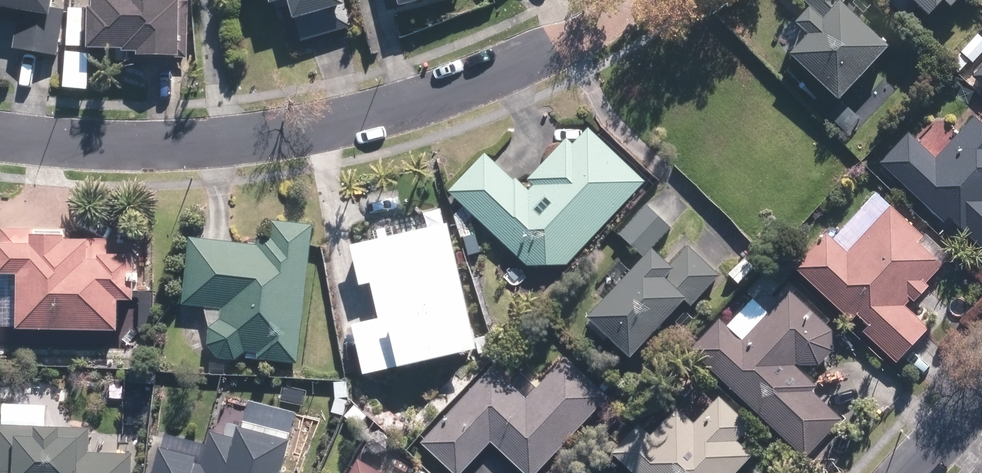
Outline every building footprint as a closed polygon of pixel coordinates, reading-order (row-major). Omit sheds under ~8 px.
[(45,0),(0,0),(0,7),(16,10),(10,48),(54,55),(61,9),(44,6),(45,0)] [(87,5),(82,5),(81,47),(117,47),(117,50),(132,51),(132,54),(139,54),(139,56),(184,57),(185,0),(87,0),(87,5)] [(288,19),(291,17),(298,41),(349,26),(341,0),(282,0),(288,19)] [(830,106),(880,53),(832,8),(836,4),(838,7),(845,0),(796,0),(819,22),(815,27),(801,14),(787,30),(800,42),(782,61),(830,106)] [(920,22),(935,7),(942,14),(955,0),(897,0),(920,22)] [(946,65),(957,76),(981,50),(981,43),(975,36),(946,65)] [(969,79),(981,92),(981,66),(969,79)] [(877,166),(941,226),(945,221),(981,255),(981,132),(970,121),(932,161),(905,135),(877,166)] [(643,181),(586,127),(570,143),(564,138),(524,180),(531,186),(526,190),(513,177),(511,179),(482,152),(445,191),(524,265),(564,265),(643,181)] [(666,266),(650,250),(670,228),(644,205),(617,234),(640,255),(581,316),(625,358),(681,299),(688,306),(717,275),(686,245),(666,266)] [(832,230),(800,265),(857,318),(864,311),(875,322),(868,329),(902,361),(935,326),(910,303),(925,288),(922,286),(938,268),(914,246),(920,239),(887,208),(850,247),(832,230)] [(254,358),(293,363),(310,223),(267,218),(265,236),(256,235),(255,245),(186,236),(178,304),(218,309),(217,318),(207,327),(204,344),(215,358),(232,359),(242,351),(255,352),(254,358)] [(445,223),(346,244),(354,285),(367,282),(375,318),(348,324),(359,373),(474,348),(445,223)] [(103,239),(58,239),(58,234),(31,234),(31,228),(0,227),(0,273),(11,273),(11,329),(111,331),(112,299),(127,299),(128,255),(103,255),(103,239)] [(726,317),(697,347),(810,454),(846,417),(817,389),(821,384),(800,363),(802,361),(806,363),(824,363),(837,348),(836,328),(794,289),(747,337),(726,317)] [(487,336),(474,338),(476,353),(490,351),(487,336)] [(604,397),(563,358),(523,401),(489,368),(418,442),(450,472),(459,472),(489,442),(521,472),(532,472),(604,397)] [(344,381),(331,382),(332,397),(345,397),(344,381)] [(631,472),(732,472),(749,455),(734,441),(748,425),(717,396),(691,423),(674,407),(648,435),(636,424),(609,453),(631,472)] [(333,397),(329,412),(341,415),(345,401),(333,397)] [(227,403),(212,453),(207,450),(217,418),(192,411),(183,441),(147,434),(140,472),(260,472),(275,415),(227,403)] [(352,404),(342,415),(355,427),(365,416),(352,404)] [(130,453),(85,451),(86,428),(0,424),(0,472),(129,472),(130,453)] [(344,472),(376,472),(352,459),(344,472)]
